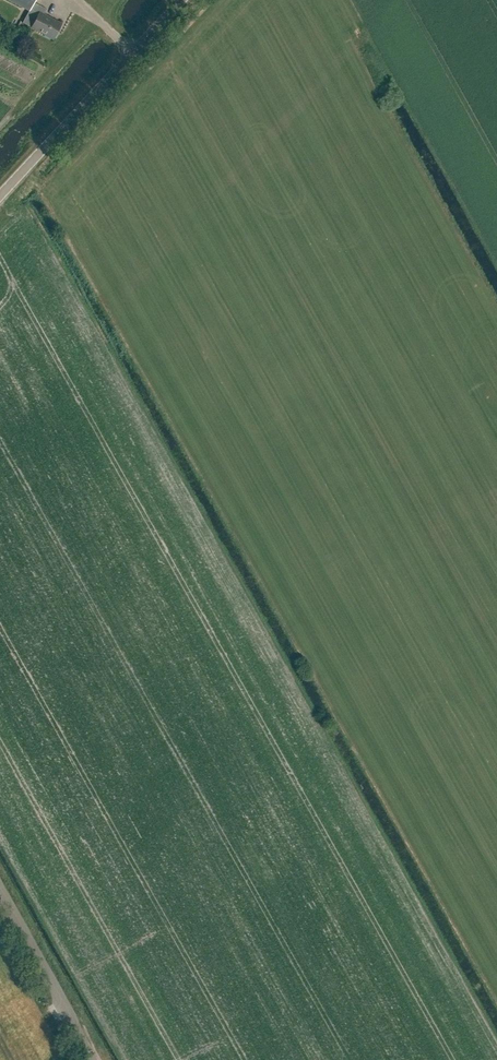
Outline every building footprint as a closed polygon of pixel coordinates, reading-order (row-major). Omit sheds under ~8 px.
[(47,9),(34,2),(35,0),(9,0),(29,10),(22,23),(31,27),(53,39),(61,24),(44,14),(47,9)] [(14,35),(17,29),(11,25),(7,32),(14,35)]
